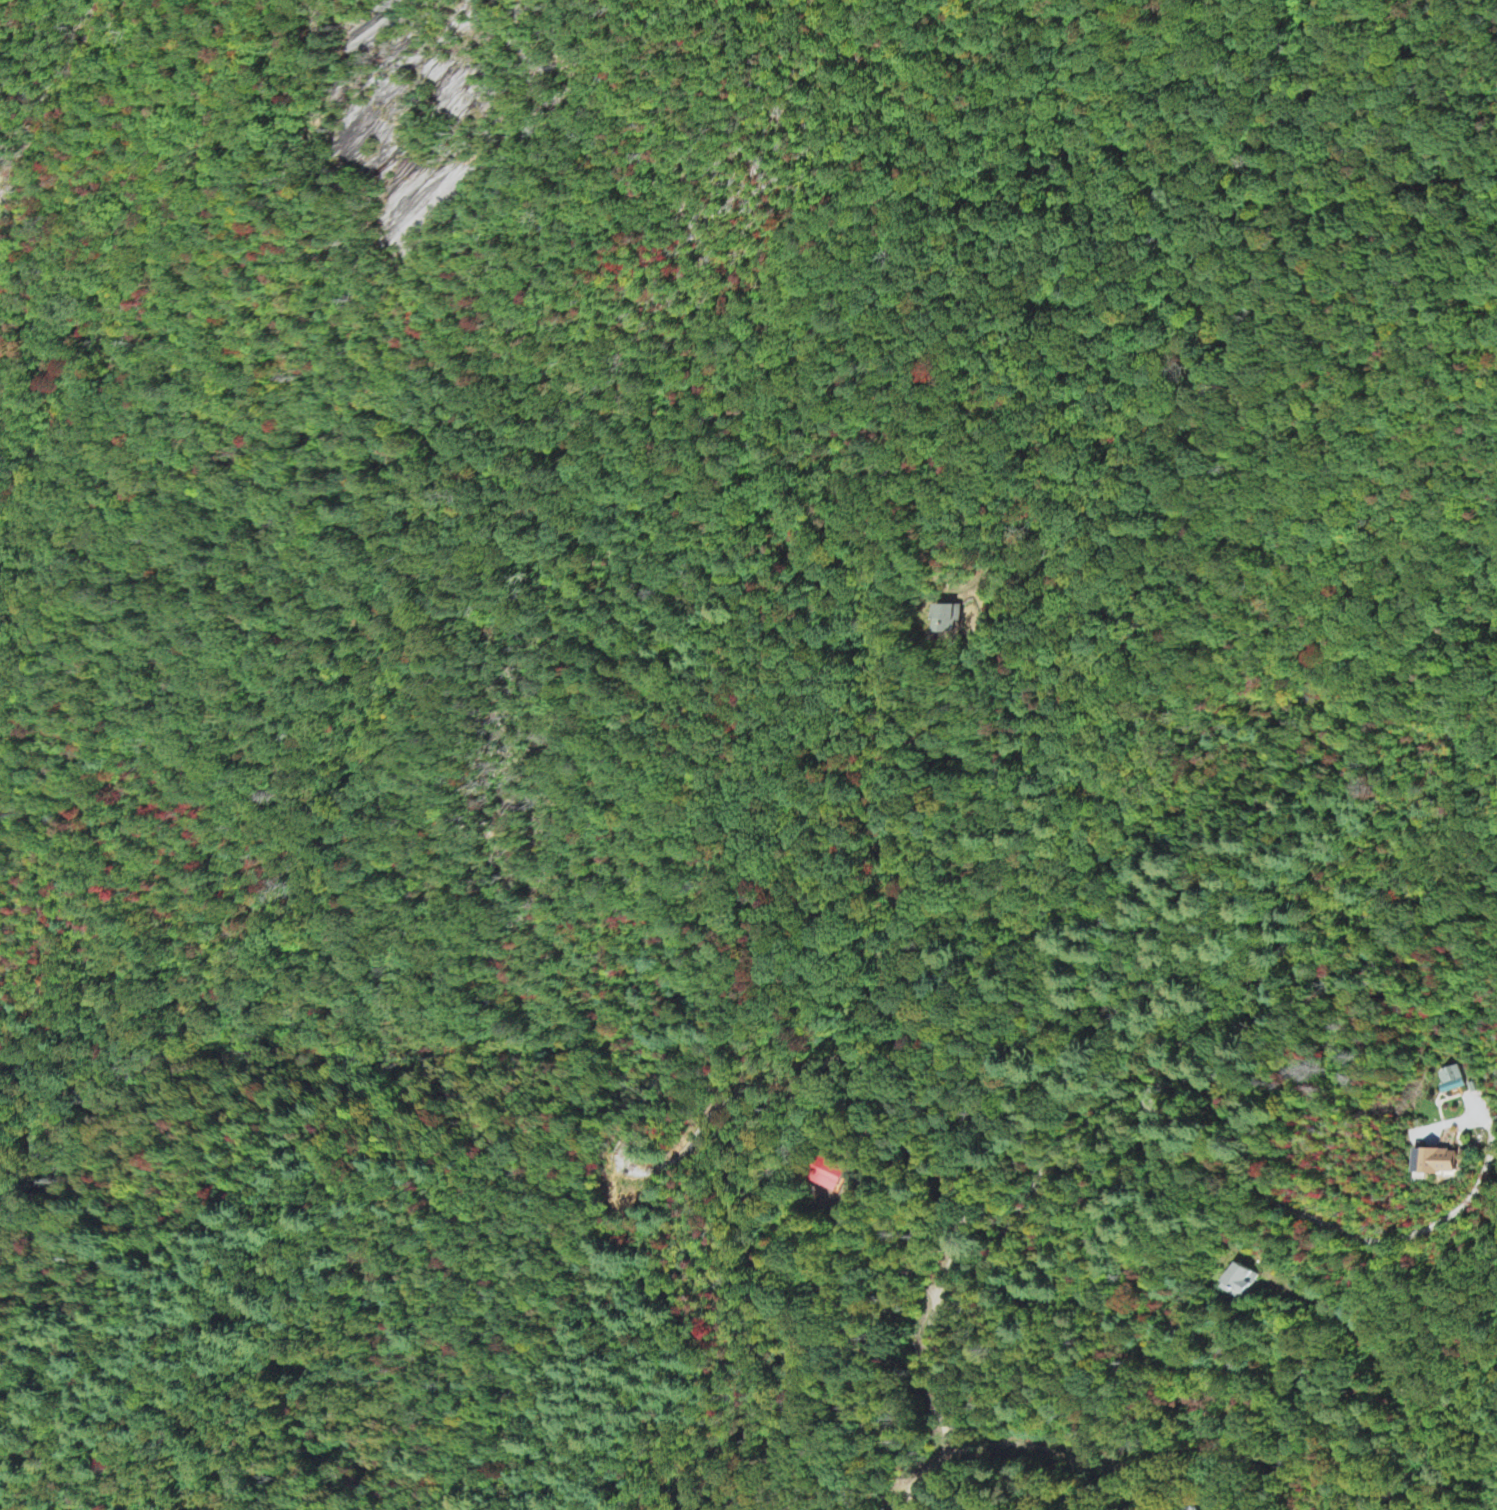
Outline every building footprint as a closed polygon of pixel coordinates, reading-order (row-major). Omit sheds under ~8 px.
[(939,606),(939,634),(964,635),(965,607),(939,606)] [(1442,1074),(1447,1087),(1443,1088),(1446,1096),(1467,1088),(1459,1068),(1442,1074)] [(1419,1151),(1419,1175),(1462,1176),(1463,1152),(1419,1151)] [(851,1172),(827,1162),(817,1184),(840,1195),(851,1172)] [(1261,1277),(1239,1265),(1225,1292),(1247,1303),(1261,1277)]
